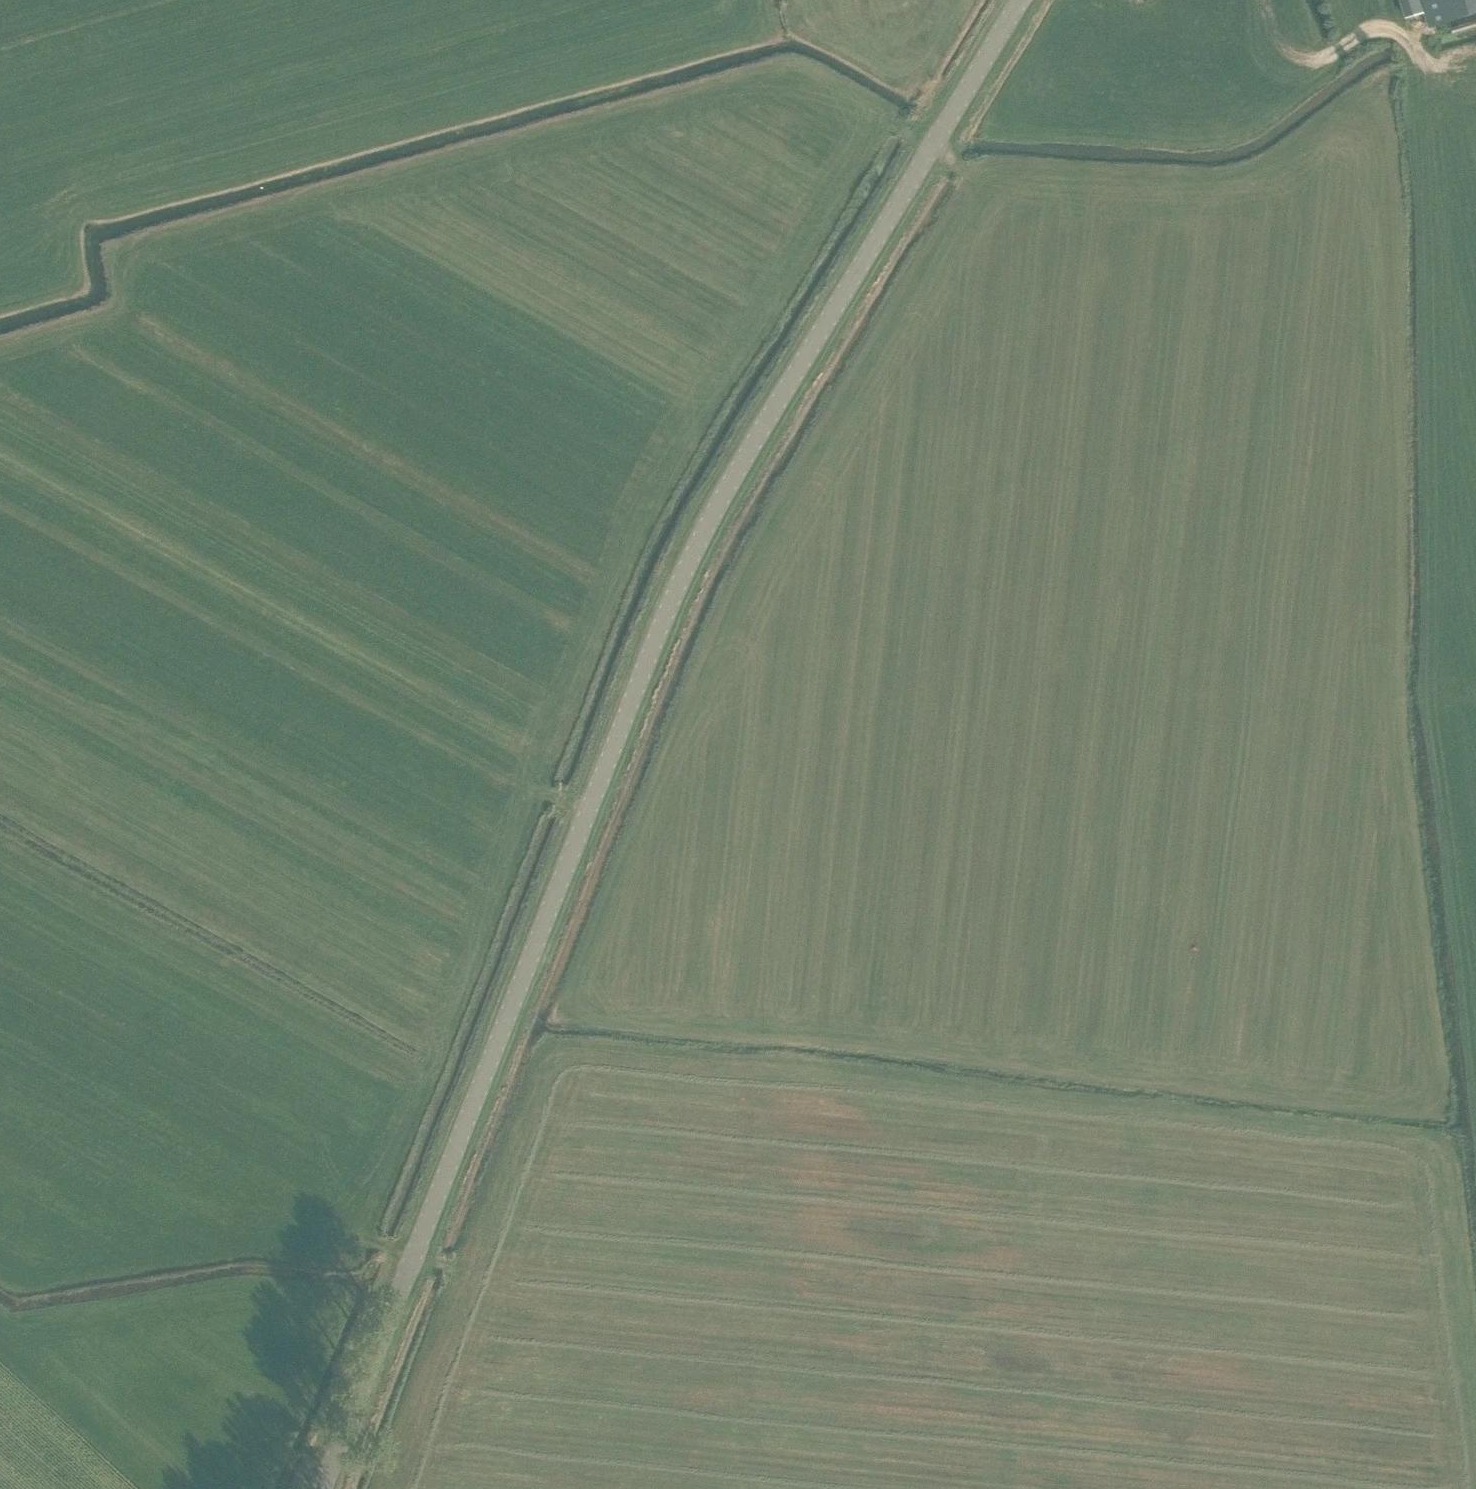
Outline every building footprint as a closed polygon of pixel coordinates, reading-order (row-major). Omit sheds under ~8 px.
[(1475,12),(1475,0),(1420,0),(1428,27),(1475,12)]
